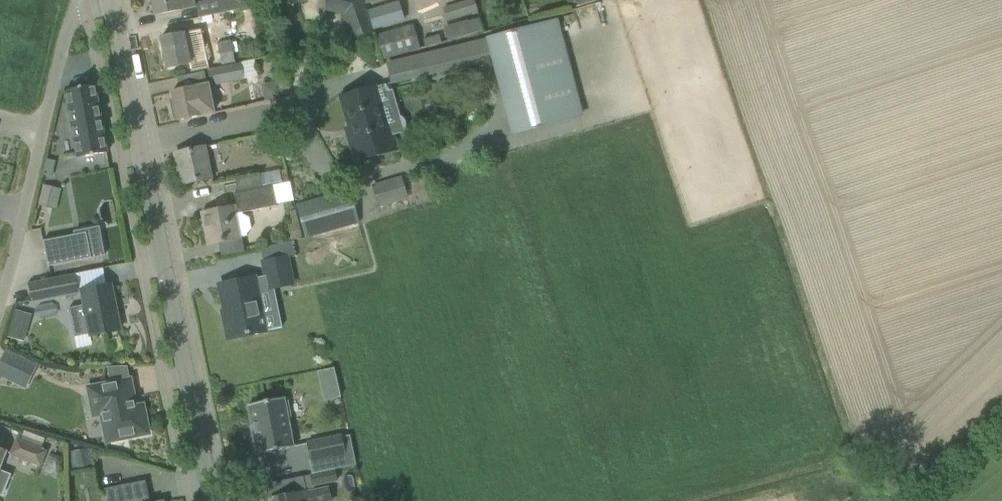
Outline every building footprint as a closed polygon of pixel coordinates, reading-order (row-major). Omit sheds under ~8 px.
[(196,5),(195,0),(152,0),(155,14),(180,9),(196,5)] [(254,6),(252,0),(221,0),(224,12),(254,6)] [(443,8),(447,22),(478,12),(474,0),(469,0),(443,8)] [(400,1),(369,11),(374,29),(405,19),(400,1)] [(456,28),(445,32),(448,41),(483,30),(480,18),(468,21),(468,20),(455,24),(456,28)] [(558,21),(388,62),(392,79),(393,83),(494,59),(513,132),(582,114),(558,21)] [(413,24),(377,35),(384,59),(420,48),(413,24)] [(167,68),(186,64),(190,63),(187,45),(201,41),(199,30),(184,33),(184,32),(160,37),(167,68)] [(439,35),(423,40),(425,47),(441,42),(439,35)] [(207,67),(235,61),(231,41),(203,47),(207,67)] [(211,84),(244,78),(241,63),(208,69),(211,84)] [(95,85),(65,90),(77,158),(107,152),(95,85)] [(201,114),(213,112),(209,94),(207,85),(195,87),(195,86),(172,91),(178,120),(201,115),(201,114)] [(375,87),(361,91),(341,97),(350,128),(352,127),(355,136),(349,138),(355,161),(393,150),(375,87)] [(212,178),(205,147),(175,153),(181,184),(212,178)] [(235,180),(238,192),(287,182),(284,170),(235,180)] [(374,187),(380,207),(409,198),(403,177),(374,187)] [(240,237),(247,236),(247,233),(251,228),(248,217),(243,215),(243,212),(277,206),(277,202),(293,199),(290,182),(287,182),(238,192),(234,193),(237,207),(203,213),(209,244),(240,237)] [(41,185),(38,205),(56,207),(58,187),(41,185)] [(348,192),(294,205),(302,237),(356,224),(348,192)] [(74,222),(51,224),(52,235),(75,232),(74,222)] [(75,235),(43,241),(48,266),(91,258),(86,233),(75,235)] [(287,257),(263,262),(269,289),(292,284),(287,257)] [(29,284),(32,301),(65,294),(61,278),(29,284)] [(228,338),(248,334),(259,332),(256,317),(262,316),(254,278),(220,285),(227,321),(225,321),(228,338)] [(84,305),(69,308),(74,337),(90,334),(90,336),(120,330),(111,285),(81,291),(84,305)] [(15,310),(12,322),(28,327),(32,315),(15,310)] [(26,389),(38,364),(6,349),(0,360),(0,377),(26,389)] [(334,368),(319,372),(322,387),(337,383),(334,368)] [(99,402),(106,436),(107,442),(127,437),(148,433),(143,406),(133,408),(130,396),(133,395),(130,380),(89,388),(92,404),(99,402)] [(284,398),(248,405),(248,407),(249,406),(258,453),(257,453),(258,454),(294,447),(294,446),(293,446),(290,429),(288,417),(290,417),(288,402),(285,402),(284,400),(285,399),(284,398)] [(327,439),(307,443),(310,461),(346,453),(342,436),(327,439)] [(47,450),(16,438),(9,454),(41,467),(47,450)] [(335,469),(312,474),(314,486),(338,481),(335,469)] [(145,481),(105,489),(107,500),(150,500),(145,481)] [(327,487),(311,491),(268,500),(269,500),(330,500),(327,487)]
